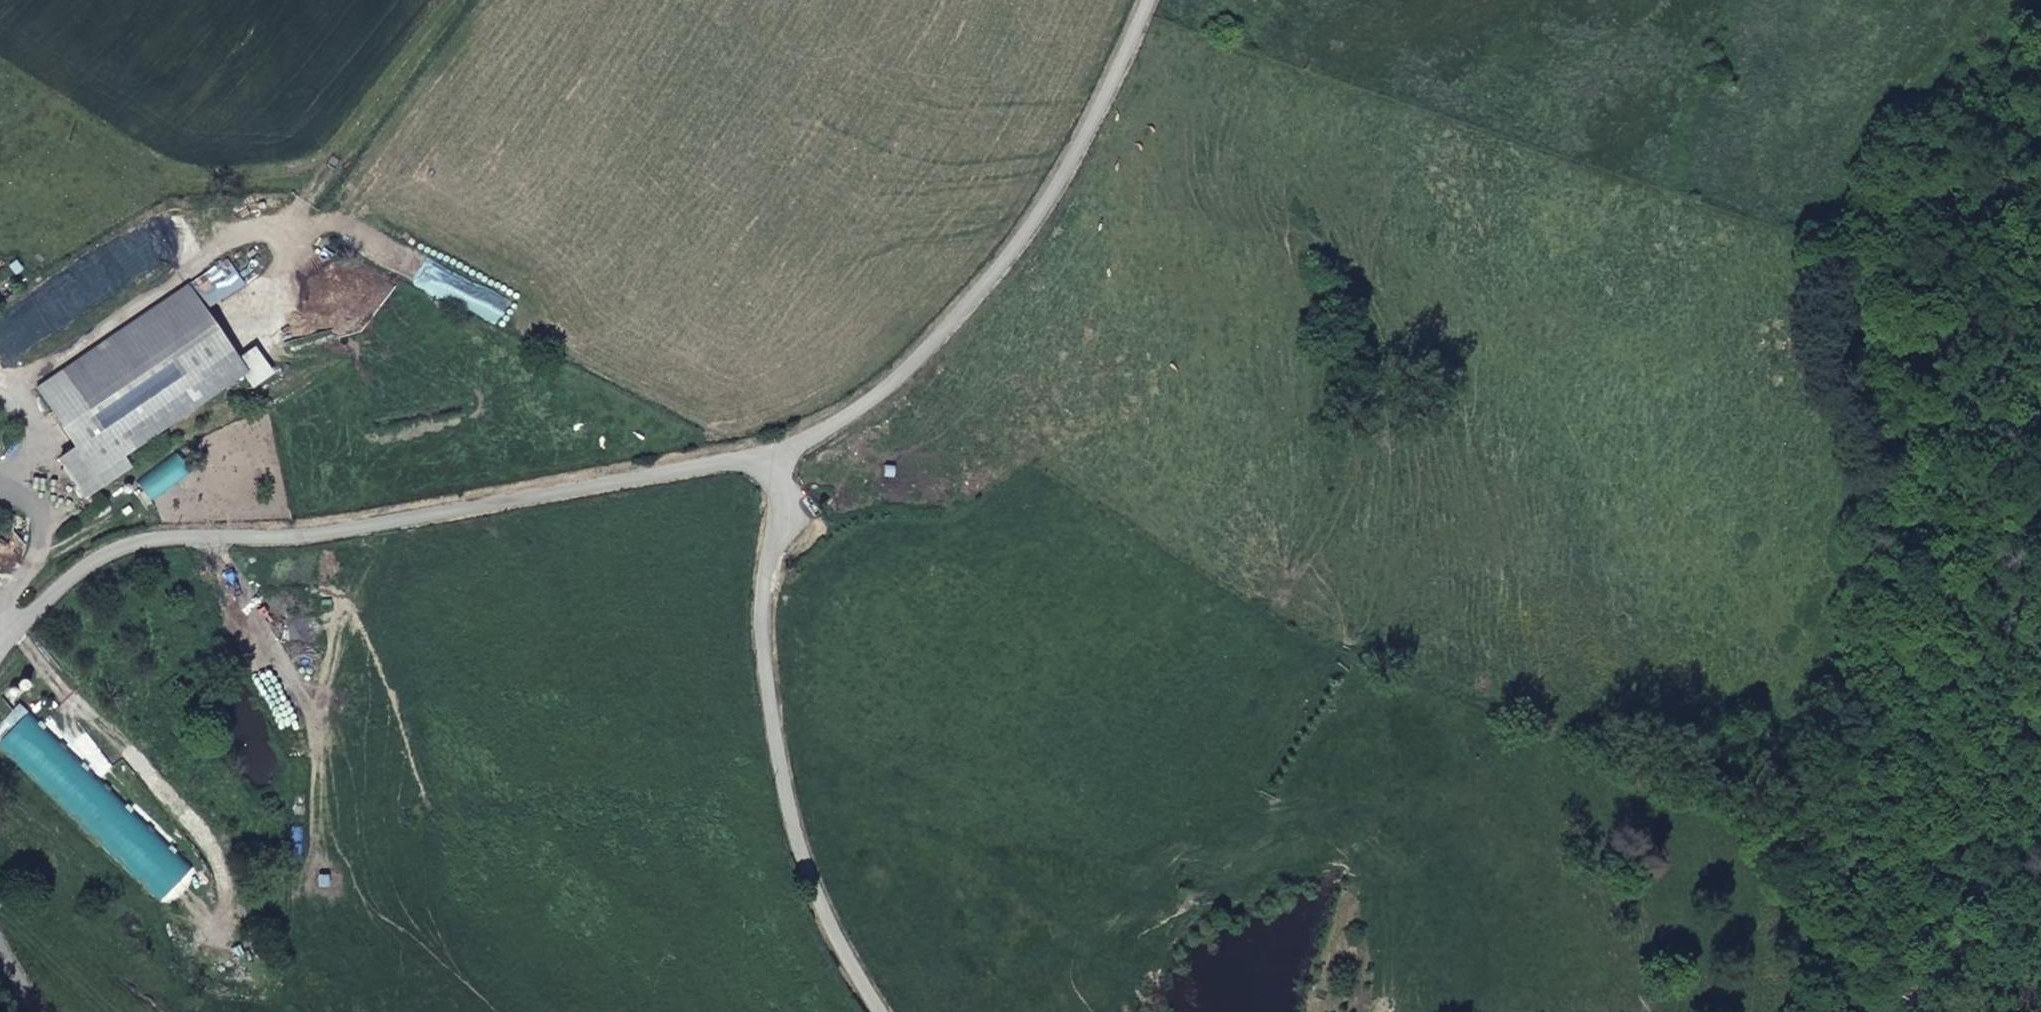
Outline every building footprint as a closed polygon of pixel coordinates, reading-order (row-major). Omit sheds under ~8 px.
[(237,369),(177,284),(29,388),(69,446),(53,457),(79,495),(121,466),(113,455),(237,369)] [(190,866),(27,710),(22,715),(13,706),(0,719),(0,751),(157,899),(190,866)]
